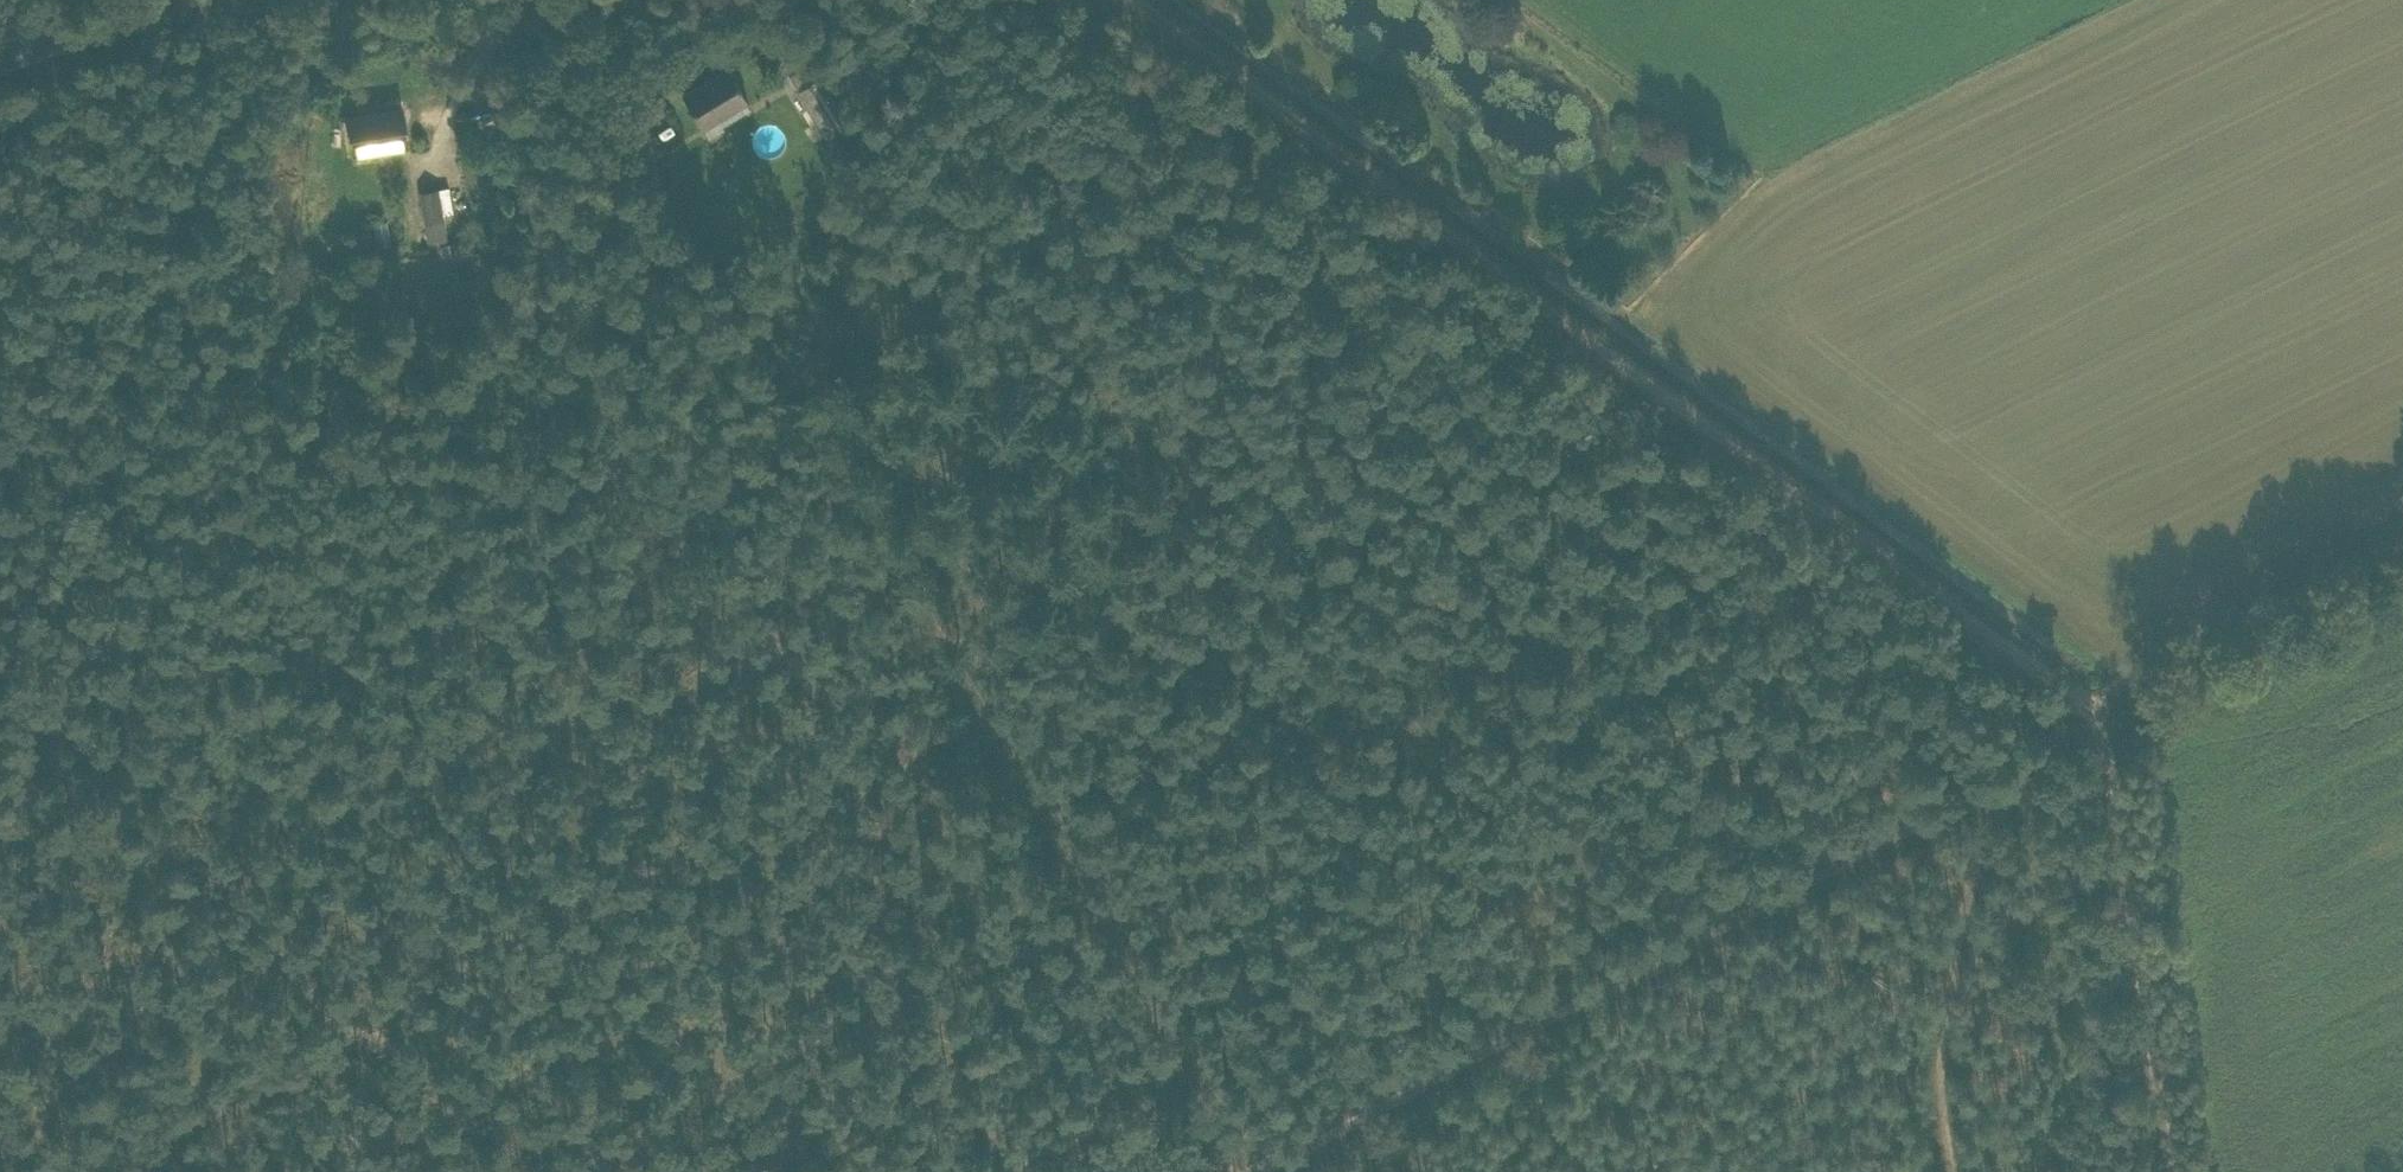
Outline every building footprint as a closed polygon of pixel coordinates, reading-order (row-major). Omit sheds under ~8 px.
[(682,94),(694,115),(702,128),(746,101),(727,68),(682,94)] [(818,76),(794,90),(822,137),(846,123),(818,76)] [(372,150),(405,145),(399,107),(347,116),(353,153),(354,153),(356,166),(374,163),(372,150)] [(420,193),(424,216),(428,240),(444,237),(437,190),(420,193)]
